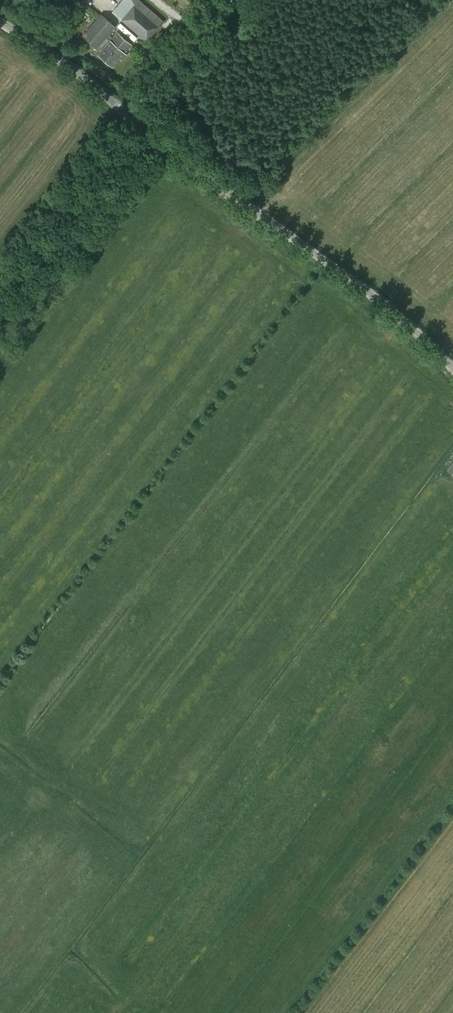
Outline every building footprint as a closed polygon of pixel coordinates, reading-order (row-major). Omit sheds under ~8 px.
[(75,0),(53,0),(51,2),(64,13),(75,0)] [(163,22),(138,0),(123,0),(113,11),(147,40),(163,22)] [(113,38),(109,35),(115,27),(101,14),(83,35),(97,47),(106,37),(110,40),(99,54),(113,66),(120,58),(122,60),(127,54),(125,53),(132,45),(117,32),(113,38)]
